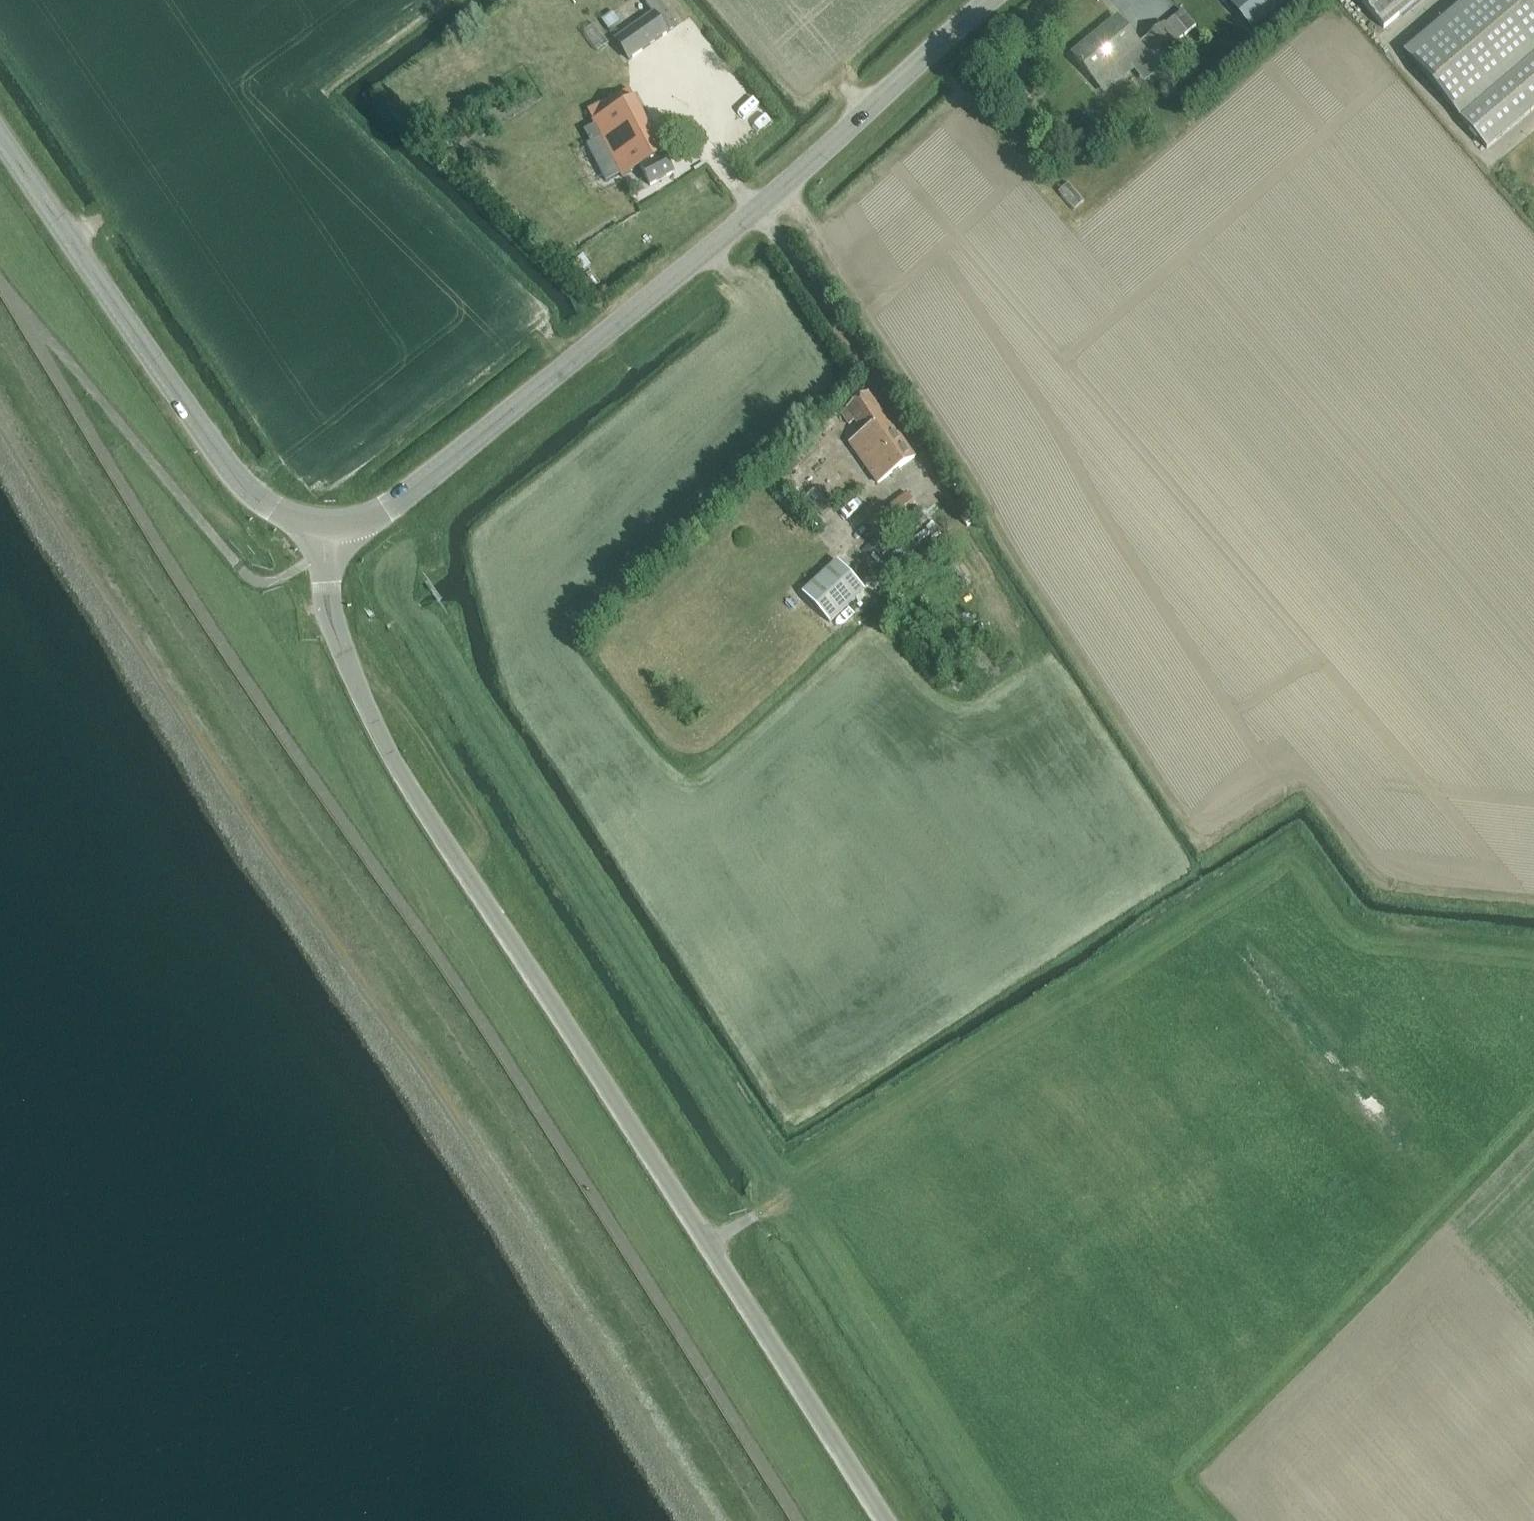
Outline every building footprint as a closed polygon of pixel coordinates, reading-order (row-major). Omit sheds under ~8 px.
[(1226,1),(1253,33),(1293,0),(1227,0),(1226,1)] [(1386,31),(1421,0),(1359,0),(1386,31)] [(1406,54),(1490,150),(1533,112),(1533,0),(1468,0),(1406,54)] [(626,61),(663,37),(652,19),(615,43),(626,61)] [(1155,73),(1183,50),(1164,26),(1139,47),(1117,20),(1072,56),(1083,69),(1084,68),(1095,82),(1139,47),(1143,52),(1140,54),(1155,73)] [(650,187),(674,174),(629,90),(589,111),(622,178),(640,168),(650,187)] [(877,485),(894,473),(915,459),(906,446),(887,420),(868,394),(841,414),(849,425),(853,421),(863,434),(848,445),(877,485)] [(884,543),(923,513),(908,494),(869,523),(884,543)] [(830,624),(865,592),(837,561),(802,593),(830,624)]
